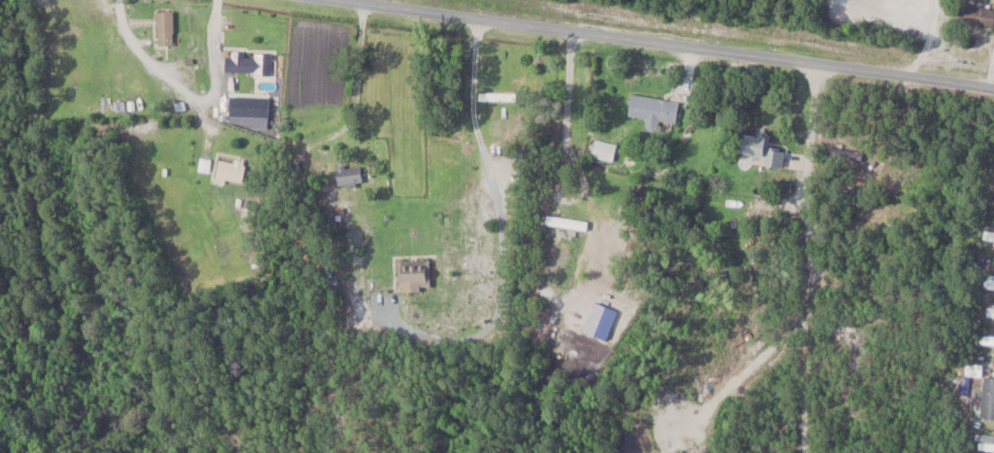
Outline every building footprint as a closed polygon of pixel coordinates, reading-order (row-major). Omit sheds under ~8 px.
[(993,21),(993,9),(961,1),(957,18),(992,28),(993,21)] [(174,10),(157,10),(157,44),(174,44),(174,10)] [(272,73),(272,53),(225,52),(225,72),(272,73)] [(679,99),(631,94),(629,115),(647,117),(645,128),(659,130),(660,120),(677,122),(679,99)] [(783,166),(785,146),(767,145),(768,134),(742,131),(739,152),(765,155),(764,164),(783,166)] [(616,143),(594,139),(590,155),(613,159),(616,143)] [(245,160),(218,159),(217,180),(244,181),(245,160)] [(891,161),(891,194),(899,194),(899,161),(891,161)] [(336,166),(337,184),(362,183),(361,165),(336,166)] [(986,232),(984,240),(993,241),(993,233),(986,232)] [(431,288),(431,258),(398,258),(398,288),(431,288)] [(993,288),(993,279),(987,277),(985,286),(993,288)] [(983,335),(981,342),(993,344),(993,336),(983,335)] [(984,376),(981,417),(993,418),(993,377),(984,376)] [(993,450),(993,434),(978,433),(977,450),(993,450)]
